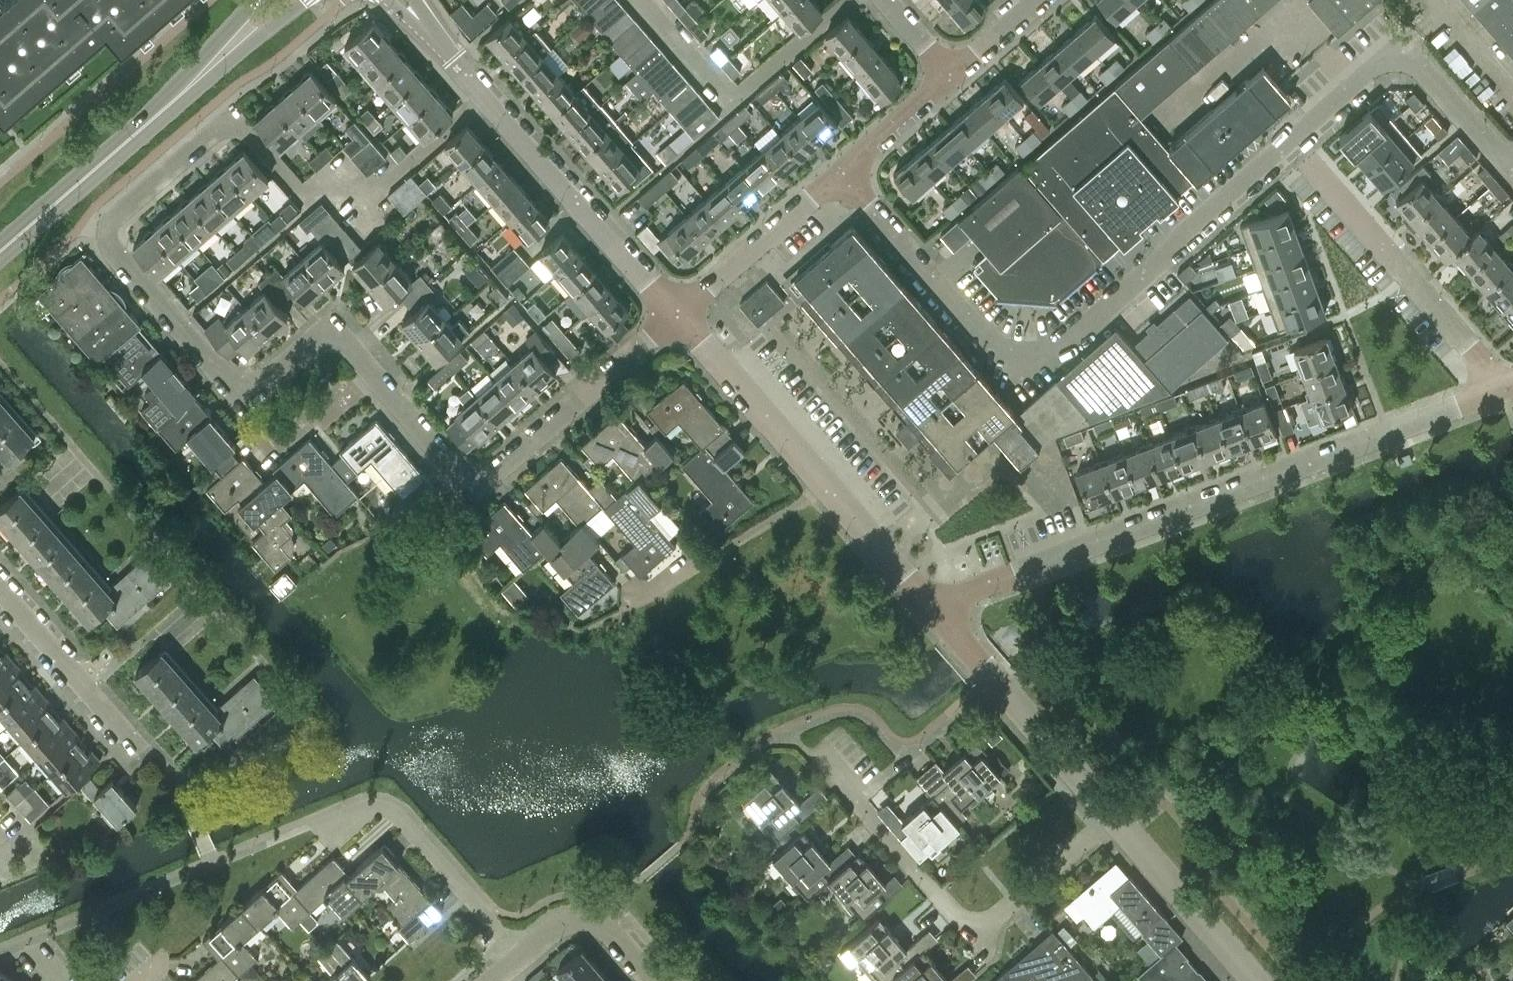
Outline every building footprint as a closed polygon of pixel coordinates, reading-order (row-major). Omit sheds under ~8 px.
[(6,112),(107,24),(123,42),(171,0),(0,0),(0,105),(6,112)] [(600,0),(581,0),(577,4),(585,13),(600,0)] [(618,0),(600,0),(585,13),(593,22),(618,0)] [(625,9),(618,0),(593,22),(600,31),(625,9)] [(794,0),(773,0),(782,10),(794,0)] [(821,10),(813,0),(794,0),(782,10),(799,29),(821,10)] [(984,4),(980,0),(952,0),(946,5),(962,24),(984,4)] [(1133,3),(1130,0),(1098,0),(1107,9),(1102,13),(1110,23),(1115,19),(1133,3)] [(1113,85),(1140,116),(1274,0),(1212,0),(1113,85)] [(1199,2),(1197,0),(1183,0),(1182,1),(1189,10),(1199,2)] [(1336,34),(1376,0),(1307,0),(1336,34)] [(1512,57),(1512,0),(1463,0),(1512,57)] [(485,2),(472,15),(483,26),(495,13),(488,5),(485,2)] [(529,22),(540,13),(533,4),(521,13),(529,22)] [(687,27),(695,20),(684,7),(676,13),(687,27)] [(608,40),(633,18),(625,9),(600,31),(608,40)] [(841,53),(864,34),(847,14),(824,34),(841,53)] [(1094,52),(1113,36),(1094,15),(1076,31),(1094,52)] [(1171,25),(1170,24),(1164,16),(1154,24),(1162,33),(1171,25)] [(503,55),(525,36),(508,17),(486,36),(503,55)] [(616,48),(641,26),(633,18),(608,40),(616,48)] [(572,31),(579,39),(593,27),(585,19),(572,31)] [(697,39),(705,32),(695,20),(687,27),(697,39)] [(361,64),(390,40),(374,21),(346,46),(361,64)] [(1153,41),(1162,33),(1154,24),(1145,32),(1153,41)] [(624,57),(649,35),(641,26),(616,48),(624,57)] [(542,55),(551,47),(535,28),(526,37),(525,36),(503,55),(519,73),(541,54),(542,55)] [(1076,68),(1094,52),(1076,31),(1058,46),(1076,68)] [(601,33),(596,37),(602,44),(607,40),(601,33)] [(858,72),(880,53),(864,34),(841,53),(858,72)] [(631,66),(657,44),(649,35),(624,57),(631,66)] [(377,82),(406,58),(390,40),(361,64),(377,82)] [(639,75),(664,53),(657,44),(631,66),(639,75)] [(719,64),(727,58),(716,45),(708,52),(719,64)] [(1058,84),(1076,68),(1058,46),(1039,62),(1058,84)] [(647,83),(672,62),(664,53),(639,75),(647,83)] [(893,74),(896,72),(880,53),(858,72),(881,100),(900,83),(893,74)] [(557,73),(542,55),(541,54),(519,73),(535,92),(557,73)] [(803,74),(811,68),(799,55),(792,62),(803,74)] [(1125,66),(1123,65),(1117,57),(1108,65),(1115,74),(1125,66)] [(393,101),(421,76),(406,58),(377,82),(393,101)] [(730,77),(738,70),(727,58),(719,64),(730,77)] [(654,92),(680,70),(672,62),(647,83),(654,92)] [(1040,100),(1058,84),(1039,62),(1021,78),(1040,100)] [(1106,82),(1115,74),(1108,65),(1098,73),(1106,82)] [(318,116),(336,99),(311,70),(293,87),(318,116)] [(336,86),(345,78),(337,70),(329,77),(336,86)] [(662,101),(688,79),(680,70),(654,92),(662,101)] [(777,90),(788,81),(780,72),(769,81),(777,90)] [(552,111),(574,91),(557,73),(535,92),(552,111)] [(408,119),(437,94),(421,76),(393,101),(408,119)] [(1004,115),(1022,99),(1003,77),(985,93),(1004,115)] [(344,94),(353,87),(345,78),(336,86),(344,94)] [(1269,86),(1260,94),(1246,78),(1167,147),(1194,179),(1195,178),(1196,180),(1213,165),(1275,112),(1271,107),(1280,99),(1269,86)] [(670,110),(695,88),(688,79),(662,101),(670,110)] [(825,99),(832,93),(821,80),(814,86),(825,99)] [(763,103),(777,90),(769,81),(755,94),(763,103)] [(1194,179),(1167,147),(1140,116),(1113,85),(1022,164),(1102,258),(1194,179)] [(299,131),(318,116),(293,87),(275,103),(299,131)] [(678,119),(703,97),(695,88),(670,110),(678,119)] [(1088,98),(1087,96),(1080,89),(1071,97),(1079,106),(1088,98)] [(590,110),(574,91),(552,111),(568,129),(590,110)] [(1413,91),(1405,98),(1410,104),(1418,96),(1416,94),(1413,91)] [(851,114),(843,105),(832,93),(825,99),(835,111),(832,114),(840,124),(851,114)] [(985,131),(1004,115),(985,93),(967,109),(985,131)] [(424,137),(453,112),(437,94),(408,119),(424,137)] [(1418,96),(1410,104),(1415,109),(1423,102),(1418,96)] [(686,128),(711,106),(703,97),(678,119),(686,128)] [(1069,114),(1079,106),(1071,97),(1062,105),(1069,114)] [(818,138),(836,122),(817,100),(799,115),(818,138)] [(607,129),(616,121),(599,102),(590,110),(568,129),(584,148),(606,129),(607,129)] [(1378,102),(1340,134),(1354,152),(1392,120),(1378,102)] [(281,147),(299,131),(275,103),(256,118),(281,147)] [(739,123),(751,113),(743,104),(731,114),(739,123)] [(867,105),(863,105),(860,107),(859,111),(862,114),(866,115),(869,112),(869,108),(867,105)] [(693,136),(718,114),(711,106),(686,128),(693,136)] [(368,122),(376,115),(368,107),(360,113),(368,122)] [(967,147),(985,131),(967,109),(948,125),(967,147)] [(725,135),(739,123),(731,114),(717,126),(725,135)] [(375,131),(383,124),(376,115),(368,122),(375,131)] [(799,154),(818,138),(799,115),(780,132),(799,154)] [(355,120),(346,128),(353,137),(362,129),(355,120)] [(1392,120),(1354,152),(1369,168),(1406,136),(1392,120)] [(1443,124),(1434,132),(1439,137),(1448,130),(1443,124)] [(462,163),(484,144),(467,125),(445,144),(462,163)] [(949,163),(967,147),(948,125),(930,140),(949,163)] [(686,128),(670,142),(677,150),(693,136),(686,128)] [(352,155),(371,138),(362,129),(353,137),(343,145),(352,155)] [(623,147),(607,129),(606,129),(584,148),(601,166),(623,147)] [(1041,138),(1040,137),(1033,129),(1024,137),(1032,146),(1041,138)] [(780,171),(799,154),(780,132),(761,149),(780,171)] [(1474,155),(1463,142),(1457,135),(1446,144),(1452,152),(1456,148),(1467,161),(1474,155)] [(701,155),(714,144),(707,136),(695,148),(701,155)] [(1406,136),(1369,168),(1381,184),(1419,152),(1406,136)] [(1023,154),(1032,146),(1024,137),(1015,146),(1023,154)] [(360,164),(378,147),(371,138),(352,155),(360,164)] [(931,179),(949,163),(930,140),(912,156),(931,179)] [(399,159),(408,151),(400,143),(392,150),(399,159)] [(325,161),(335,152),(327,144),(318,152),(325,161)] [(478,182),(501,163),(484,144),(462,163),(478,182)] [(368,173),(387,157),(378,147),(360,164),(368,173)] [(637,150),(630,156),(623,147),(601,166),(617,185),(628,176),(634,182),(652,167),(637,150)] [(689,166),(701,155),(695,148),(682,159),(689,166)] [(762,187),(780,171),(761,149),(742,165),(762,187)] [(250,194),(269,178),(244,150),(225,166),(250,194)] [(318,167),(325,161),(318,152),(310,159),(318,167)] [(913,194),(931,179),(912,156),(893,172),(913,194)] [(996,178),(1005,170),(997,161),(988,169),(996,178)] [(1422,179),(1433,170),(1426,161),(1399,184),(1405,191),(1395,200),(1412,220),(1438,197),(1422,179)] [(494,201),(517,181),(501,163),(478,182),(494,201)] [(1055,298),(1101,259),(1019,164),(940,233),(955,250),(972,236),(985,252),(971,264),(998,295),(1012,296),(1020,289),(1035,290),(1041,298),(1055,298)] [(743,203),(762,187),(742,165),(724,181),(743,203)] [(232,210),(250,194),(225,166),(207,182),(232,210)] [(1488,186),(1496,180),(1484,166),(1477,173),(1488,186)] [(661,191),(677,178),(669,168),(653,182),(661,191)] [(986,187),(996,178),(988,169),(978,178),(986,187)] [(396,203),(419,183),(411,174),(388,193),(396,203)] [(1497,202),(1507,193),(1496,180),(1488,186),(1478,195),(1483,200),(1489,193),(1497,202)] [(510,219),(533,200),(517,181),(494,201),(510,219)] [(724,219),(743,203),(724,181),(705,197),(724,219)] [(214,226),(232,210),(207,182),(189,197),(214,226)] [(645,205),(661,191),(653,182),(637,195),(645,205)] [(405,212),(427,192),(419,183),(396,203),(405,212)] [(444,211),(451,205),(440,191),(432,198),(444,211)] [(961,192),(942,209),(948,217),(949,218),(968,201),(961,192)] [(196,241),(214,226),(189,197),(171,213),(196,241)] [(706,236),(724,219),(705,197),(686,213),(706,236)] [(1428,239),(1454,216),(1438,197),(1412,220),(1428,239)] [(527,238),(549,219),(533,200),(510,219),(527,238)] [(288,219),(298,209),(290,201),(280,210),(288,219)] [(311,227),(330,211),(322,202),(300,221),(307,230),(311,227)] [(1286,208),(1240,225),(1248,246),(1294,229),(1286,208)] [(460,230),(468,223),(457,210),(449,217),(460,230)] [(279,227),(287,220),(280,211),(272,218),(279,227)] [(319,236),(338,220),(330,211),(311,227),(319,236)] [(178,257),(196,241),(171,213),(153,229),(178,257)] [(686,253),(706,236),(686,213),(667,230),(668,232),(658,241),(667,250),(669,248),(671,250),(679,244),(686,253)] [(1470,234),(1469,233),(1454,216),(1428,239),(1445,257),(1452,251),(1451,251),(1470,234)] [(271,235),(279,227),(272,218),(263,226),(271,235)] [(327,245),(346,229),(338,220),(319,236),(322,240),(327,245)] [(1498,235),(1502,239),(1512,230),(1512,223),(1512,222),(1498,235)] [(471,243),(479,236),(468,223),(460,230),(471,243)] [(957,462),(993,431),(1014,412),(851,225),(794,275),(957,462)] [(1468,270),(1493,247),(1476,227),(1469,233),(1470,234),(1451,251),(1452,251),(1468,270)] [(159,273),(178,257),(153,229),(134,245),(159,273)] [(335,254),(354,238),(346,229),(327,245),(335,254)] [(1294,229),(1248,246),(1256,267),(1302,250),(1294,229)] [(236,250),(243,258),(260,244),(251,233),(245,239),(244,243),(236,250)] [(556,272),(578,252),(562,233),(539,252),(556,272)] [(342,263),(361,247),(354,238),(335,254),(342,263)] [(345,266),(342,263),(335,254),(327,245),(322,240),(303,257),(326,283),(345,266)] [(370,283),(396,261),(379,241),(353,264),(370,283)] [(499,275),(522,255),(514,246),(491,266),(499,275)] [(1484,288),(1510,266),(1493,247),(1468,270),(1484,288)] [(234,267),(243,258),(236,250),(227,259),(234,267)] [(1302,250),(1256,267),(1263,287),(1309,270),(1302,250)] [(572,291),(595,271),(578,252),(556,272),(572,291)] [(136,329),(142,323),(83,254),(73,262),(71,263),(69,263),(66,264),(64,266),(62,268),(61,270),(59,272),(58,275),(39,292),(98,361),(106,354),(136,329)] [(508,285),(530,265),(522,255),(499,275),(508,285)] [(306,299),(326,283),(303,257),(283,274),(277,266),(268,274),(288,296),(297,288),(306,299)] [(487,276),(471,258),(464,265),(479,283),(487,276)] [(225,274),(230,270),(223,261),(217,266),(225,274)] [(421,274),(414,281),(396,261),(370,283),(387,302),(398,292),(406,302),(429,283),(421,274)] [(1189,261),(1183,267),(1191,276),(1197,270),(1189,261)] [(1231,262),(1216,268),(1220,279),(1235,273),(1231,262)] [(1512,296),(1512,270),(1510,266),(1484,288),(1500,308),(1512,296)] [(1183,267),(1177,272),(1185,281),(1191,276),(1183,267)] [(1309,270),(1263,287),(1271,307),(1317,291),(1309,270)] [(588,309),(611,290),(595,271),(572,291),(588,309)] [(206,290),(216,282),(208,274),(199,282),(206,290)] [(278,305),(288,296),(268,274),(259,281),(266,289),(246,306),(268,332),(288,315),(278,305)] [(758,325),(785,301),(767,280),(739,304),(758,325)] [(198,297),(206,290),(199,282),(191,289),(198,297)] [(429,298),(437,291),(429,283),(406,302),(414,311),(403,321),(420,340),(446,317),(429,298)] [(500,304),(508,297),(496,284),(488,291),(500,304)] [(517,285),(512,290),(520,299),(525,294),(517,285)] [(618,316),(627,309),(611,290),(588,309),(603,327),(598,332),(607,342),(626,325),(618,316)] [(1317,291),(1271,307),(1278,327),(1324,310),(1317,291)] [(1169,388),(1227,338),(1188,294),(1130,345),(1168,388),(1169,388)] [(1241,296),(1229,300),(1232,310),(1244,305),(1241,296)] [(1500,308),(1512,322),(1512,296),(1500,308)] [(1215,297),(1206,305),(1211,310),(1220,303),(1215,297)] [(538,320),(546,313),(534,301),(527,307),(538,320)] [(513,324),(523,315),(513,303),(502,312),(513,324)] [(249,349),(268,332),(246,306),(227,323),(220,316),(211,324),(230,346),(240,338),(249,349)] [(1229,315),(1221,322),(1226,328),(1234,320),(1229,315)] [(459,318),(452,324),(446,317),(420,340),(437,359),(470,330),(459,318)] [(552,335),(561,327),(552,317),(543,325),(552,335)] [(1234,320),(1226,328),(1231,333),(1239,326),(1234,320)] [(1168,388),(1130,345),(1114,326),(1015,413),(1014,412),(993,431),(1020,462),(1053,433),(1168,388)] [(571,357),(580,350),(561,327),(552,335),(571,357)] [(198,392),(163,351),(158,354),(136,329),(106,354),(130,382),(146,368),(157,382),(145,393),(151,399),(142,408),(158,426),(194,395),(198,392)] [(478,348),(491,336),(484,329),(471,340),(478,348)] [(546,360),(555,352),(536,330),(527,337),(533,345),(514,362),(536,388),(556,371),(546,360)] [(1301,373),(1333,361),(1324,337),(1292,349),(1301,373)] [(459,368),(469,359),(459,349),(449,357),(459,368)] [(436,388),(459,368),(449,357),(427,377),(436,388)] [(1261,380),(1270,377),(1264,360),(1254,363),(1261,380)] [(1309,396),(1341,384),(1333,361),(1301,373),(1309,396)] [(518,404),(536,388),(514,362),(495,378),(518,404)] [(1236,381),(1252,375),(1249,365),(1232,372),(1236,381)] [(1206,392),(1224,385),(1221,376),(1202,383),(1206,392)] [(499,421),(518,404),(495,378),(476,395),(499,421)] [(714,454),(734,437),(683,378),(647,410),(655,420),(649,424),(656,432),(657,432),(659,435),(665,430),(664,428),(677,417),(702,445),(704,443),(714,454)] [(1190,398),(1206,392),(1202,383),(1187,389),(1190,398)] [(1270,404),(1279,401),(1273,384),(1263,388),(1270,404)] [(1318,420),(1350,408),(1341,384),(1309,396),(1318,420)] [(1159,410),(1177,403),(1174,394),(1156,401),(1159,410)] [(230,448),(236,443),(235,441),(229,435),(194,395),(158,426),(175,445),(188,434),(223,474),(240,459),(230,448)] [(480,437),(499,421),(476,395),(457,411),(480,437)] [(35,436),(0,396),(0,449),(9,459),(35,436)] [(1144,416),(1159,410),(1156,401),(1140,407),(1144,416)] [(1250,442),(1274,433),(1262,401),(1239,410),(1250,442)] [(1281,434),(1291,430),(1283,407),(1272,411),(1281,434)] [(1228,451),(1250,442),(1239,410),(1216,419),(1228,451)] [(657,432),(656,432),(645,443),(618,411),(582,443),(591,453),(584,459),(593,469),(600,463),(599,461),(611,451),(635,479),(636,479),(639,476),(659,459),(662,462),(674,452),(659,435),(657,432)] [(1113,427),(1131,420),(1128,412),(1109,419),(1113,427)] [(404,496),(427,476),(377,417),(341,448),(344,452),(358,468),(370,457),(404,496)] [(1097,433),(1113,427),(1109,419),(1094,424),(1097,433)] [(1204,460),(1228,451),(1216,419),(1192,428),(1204,460)] [(909,446),(921,436),(907,420),(895,431),(909,446)] [(1181,469),(1204,460),(1192,428),(1169,436),(1181,469)] [(235,429),(229,435),(235,441),(241,436),(235,429)] [(1065,446),(1082,440),(1078,430),(1062,437),(1065,446)] [(344,452),(333,462),(310,436),(274,467),(278,471),(291,487),(304,476),(336,513),(359,494),(347,480),(359,469),(358,468),(344,452)] [(1157,478),(1181,469),(1169,436),(1145,445),(1157,478)] [(725,466),(744,449),(734,437),(714,454),(704,443),(702,445),(682,462),(714,499),(701,511),(718,530),(754,499),(725,466)] [(1134,486),(1157,478),(1145,445),(1122,454),(1134,486)] [(1111,495),(1134,486),(1122,454),(1099,463),(1111,495)] [(278,471),(266,482),(244,456),(240,459),(223,474),(208,487),(224,506),(237,495),(266,529),(254,540),(277,567),(292,554),(290,552),(291,552),(293,550),(294,548),(294,547),(295,543),(295,542),(295,541),(295,539),(294,538),(294,537),(293,535),(292,534),(290,533),(292,532),(288,527),(292,524),(286,517),(292,512),(280,499),(292,488),(291,487),(278,471)] [(600,477),(588,487),(561,456),(524,488),(533,498),(528,502),(537,513),(544,508),(542,506),(555,495),(580,524),(583,520),(602,504),(604,506),(616,496),(600,477)] [(1087,504),(1111,495),(1099,463),(1075,472),(1087,504)] [(661,501),(639,476),(636,479),(635,479),(616,496),(604,506),(636,544),(624,554),(623,553),(616,559),(625,570),(631,564),(640,575),(677,543),(649,512),(661,501)] [(427,477),(404,496),(411,504),(435,485),(427,477)] [(108,588),(20,488),(0,506),(0,518),(90,621),(103,609),(118,625),(170,579),(147,553),(108,588)] [(404,496),(398,502),(405,509),(411,504),(404,496)] [(544,521),(531,532),(505,501),(469,532),(487,553),(501,542),(524,568),(546,549),(550,553),(563,543),(560,540),(544,521)] [(588,550),(600,539),(583,520),(580,524),(560,540),(563,543),(550,553),(575,582),(563,593),(579,613),(615,581),(588,550)] [(321,543),(328,553),(337,546),(331,537),(321,543)] [(280,596),(296,582),(285,569),(269,583),(280,596)] [(514,579),(505,587),(519,603),(528,595),(514,579)] [(214,709),(198,690),(179,669),(162,649),(136,673),(153,692),(171,713),(188,732),(197,742),(210,730),(224,746),(256,718),(277,700),(254,674),(233,692),(214,709)] [(2,655),(0,652),(0,674),(14,661),(6,652),(2,655)] [(23,671),(14,661),(0,674),(0,703),(25,681),(19,674),(23,671)] [(31,687),(25,681),(0,703),(0,711),(10,722),(43,694),(34,684),(31,687)] [(48,707),(51,704),(43,694),(10,722),(24,739),(53,713),(48,707)] [(63,717),(59,720),(53,713),(24,739),(39,755),(71,726),(63,717)] [(76,739),(80,736),(71,726),(39,755),(53,771),(82,746),(76,739)] [(935,759),(917,775),(933,795),(955,820),(972,805),(971,804),(979,797),(990,810),(1021,783),(996,754),(989,760),(980,752),(985,749),(977,741),(952,762),(955,765),(946,772),(935,759)] [(91,749),(88,752),(82,746),(53,771),(68,788),(100,759),(91,749)] [(818,786),(799,802),(770,768),(761,775),(764,779),(743,797),(753,809),(750,812),(767,831),(770,828),(777,837),(826,796),(818,786)] [(112,779),(101,789),(91,777),(81,785),(92,798),(94,795),(118,822),(136,806),(112,779)] [(16,803),(26,795),(17,784),(7,793),(16,803)] [(724,788),(722,790),(722,794),(724,797),(727,797),(730,794),(729,791),(728,788),(724,788)] [(25,814),(35,805),(26,795),(16,803),(25,814)] [(957,822),(955,820),(933,795),(904,821),(895,811),(885,819),(916,856),(925,849),(928,852),(947,836),(944,832),(957,822)] [(102,827),(93,835),(99,842),(108,835),(102,827)] [(829,877),(837,870),(856,854),(848,845),(830,861),(803,830),(773,856),(783,868),(780,871),(796,891),(800,888),(807,896),(829,878),(829,877)] [(392,856),(395,853),(385,842),(346,877),(362,896),(375,885),(377,888),(382,889),(385,886),(395,898),(387,905),(402,923),(403,924),(430,899),(392,856)] [(863,917),(893,891),(859,852),(856,854),(837,870),(829,877),(829,878),(838,889),(835,892),(852,911),(855,908),(863,917)] [(340,870),(343,867),(333,856),(294,891),(311,910),(328,894),(344,912),(362,896),(346,877),(340,870)] [(1130,874),(1129,875),(1116,861),(1098,877),(1097,876),(1072,898),(1095,925),(1125,898),(1148,924),(1141,930),(1161,953),(1165,950),(1166,951),(1176,942),(1183,936),(1130,874)] [(288,883),(291,881),(282,870),(242,905),(259,924),(276,908),(292,926),(300,920),(303,916),(310,911),(311,910),(294,891),(288,883)] [(409,940),(441,912),(430,899),(403,924),(402,923),(398,927),(409,940)] [(241,939),(259,924),(242,905),(203,940),(212,951),(215,948),(222,955),(239,974),(239,973),(250,964),(257,957),(241,939)] [(386,908),(377,916),(382,922),(389,922),(395,917),(386,908)] [(303,916),(300,920),(309,930),(316,924),(316,918),(310,911),(303,916)] [(362,916),(354,923),(360,930),(368,923),(362,916)] [(906,948),(880,918),(849,944),(860,957),(856,960),(872,979),(876,975),(881,980),(888,980),(893,977),(924,951),(915,940),(906,948)] [(1070,946),(1078,938),(1064,923),(1056,931),(1070,946)] [(992,980),(1023,980),(1031,974),(1037,980),(1084,980),(1093,973),(1086,965),(1057,931),(1037,948),(1006,975),(1003,971),(992,980)] [(369,975),(337,939),(318,955),(334,973),(325,980),(363,980),(369,976),(369,975)] [(324,949),(316,940),(310,945),(310,951),(315,957),(324,949)] [(1199,969),(1176,942),(1166,951),(1165,950),(1161,953),(1140,972),(1148,980),(1209,980),(1199,969)] [(598,966),(581,947),(557,968),(568,980),(581,980),(598,966)] [(924,951),(893,977),(897,980),(950,980),(924,951)] [(239,974),(222,955),(192,980),(230,980),(239,974)] [(250,964),(239,973),(245,979),(253,980),(259,974),(250,964)] [(598,966),(581,980),(611,980),(598,966)] [(2,969),(0,970),(0,980),(12,980),(2,969)]
